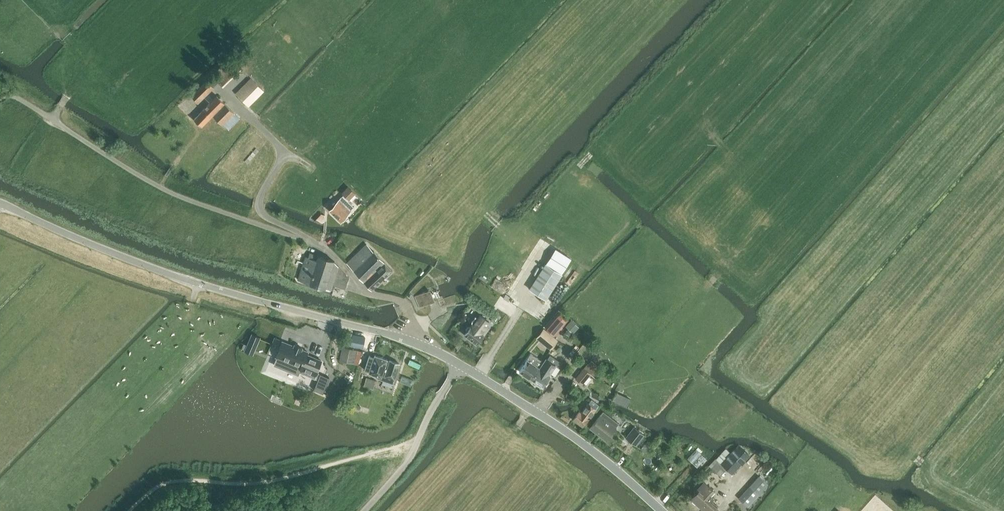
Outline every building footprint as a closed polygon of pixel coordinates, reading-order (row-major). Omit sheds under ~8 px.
[(251,78),(236,93),(248,107),(264,91),(251,78)] [(198,103),(214,88),(207,80),(191,96),(198,103)] [(264,101),(270,96),(266,91),(260,96),(264,101)] [(240,118),(222,101),(222,99),(221,98),(219,98),(217,96),(204,108),(194,119),(202,127),(213,116),(222,125),(223,124),(229,129),(240,118)] [(178,121),(186,113),(179,106),(171,113),(178,121)] [(350,211),(355,206),(348,200),(356,192),(349,185),(342,192),(344,195),(339,200),(329,210),(341,221),(350,211)] [(325,221),(325,215),(322,214),(315,220),(318,222),(319,220),(322,222),(325,221)] [(372,289),(374,287),(392,270),(384,262),(374,251),(373,251),(366,244),(347,263),(371,289),(372,289)] [(305,257),(298,280),(325,289),(326,288),(333,291),(335,285),(345,289),(349,277),(334,261),(318,256),(317,260),(305,257)] [(562,274),(545,264),(529,289),(546,300),(562,274)] [(414,296),(419,308),(434,301),(429,290),(414,296)] [(467,332),(465,335),(477,344),(489,327),(486,325),(489,321),(480,315),(478,318),(476,317),(472,322),(472,324),(473,325),(471,327),(470,327),(468,327),(466,330),(466,332),(467,332)] [(555,319),(547,328),(552,332),(560,324),(555,319)] [(563,328),(571,332),(576,323),(569,319),(563,328)] [(544,329),(537,338),(550,348),(556,340),(544,329)] [(353,334),(350,345),(363,348),(365,337),(353,334)] [(366,337),(363,348),(369,349),(372,339),(366,337)] [(278,357),(274,365),(298,375),(300,371),(314,377),(321,360),(307,354),(308,352),(302,349),(302,348),(295,344),(294,346),(283,341),(276,357),(278,357)] [(358,365),(360,358),(362,351),(343,347),(340,360),(358,365)] [(527,359),(519,371),(531,379),(539,367),(543,361),(531,353),(527,359)] [(565,359),(570,362),(574,357),(569,353),(565,359)] [(369,355),(364,369),(369,371),(369,373),(378,376),(381,377),(386,363),(387,359),(375,355),(374,357),(369,355)] [(539,367),(531,379),(543,387),(551,375),(550,374),(556,365),(558,367),(561,362),(550,355),(547,359),(546,358),(540,368),(539,367)] [(378,376),(377,378),(385,381),(386,378),(394,380),(399,363),(390,360),(388,364),(386,363),(381,377),(378,376)] [(584,368),(576,378),(583,383),(591,374),(584,368)] [(320,373),(314,389),(323,393),(329,377),(325,375),(320,373)] [(376,380),(366,377),(364,385),(373,389),(376,380)] [(613,401),(628,406),(632,397),(617,391),(613,401)] [(579,412),(573,419),(583,427),(596,410),(588,404),(581,413),(579,412)] [(619,423),(603,411),(590,428),(606,440),(609,436),(611,436),(613,433),(613,431),(619,423)] [(644,434),(634,427),(626,437),(636,445),(644,434)] [(738,445),(721,464),(727,469),(732,474),(749,455),(738,445)] [(716,459),(709,466),(720,476),(727,469),(721,464),(716,459)] [(759,475),(749,486),(759,495),(769,484),(759,475)] [(704,510),(715,510),(718,508),(710,501),(713,498),(709,494),(713,490),(704,482),(697,490),(698,491),(691,499),(704,510)]
